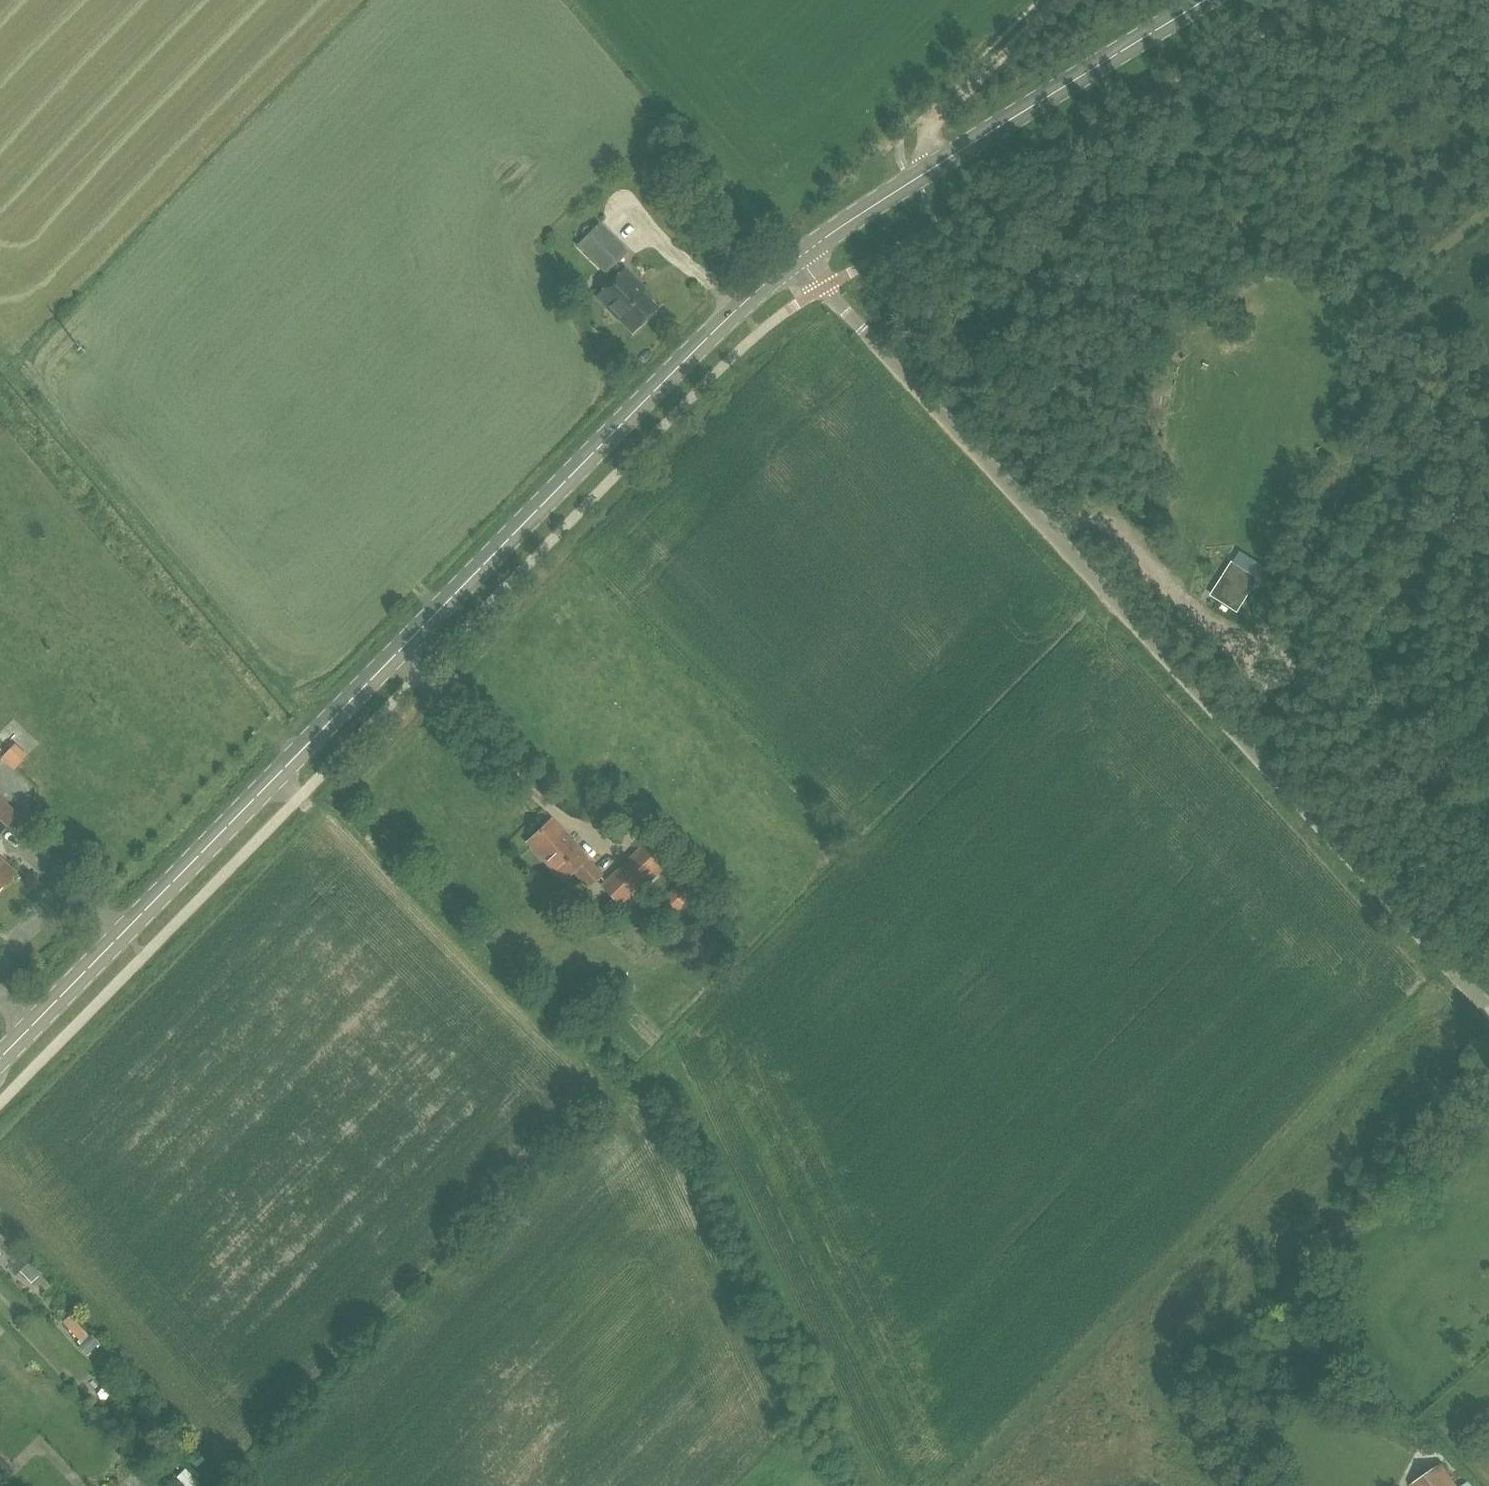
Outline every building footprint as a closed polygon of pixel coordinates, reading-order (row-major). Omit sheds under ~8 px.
[(615,263),(627,251),(599,223),(578,244),(606,272),(607,271),(615,278),(598,295),(633,330),(656,307),(632,284),(635,281),(624,269),(623,271),(615,263)] [(1256,579),(1233,564),(1213,594),(1237,609),(1256,579)] [(11,769),(26,753),(13,741),(0,753),(0,758),(11,769)] [(0,799),(0,833),(17,815),(0,799)] [(588,886),(602,874),(551,819),(527,842),(563,880),(574,870),(588,886)] [(651,837),(601,884),(621,904),(640,884),(643,886),(672,859),(651,837)] [(0,858),(0,887),(14,873),(0,858)] [(658,902),(671,917),(700,890),(686,876),(658,902)] [(3,1264),(5,1262),(16,1273),(26,1263),(13,1249),(18,1242),(6,1228),(0,1234),(0,1260),(3,1264)] [(89,1335),(71,1314),(63,1321),(79,1339),(78,1341),(81,1344),(78,1346),(86,1355),(99,1343),(91,1333),(89,1335)] [(1413,1485),(1456,1485),(1442,1465),(1412,1485),(1413,1485)] [(177,1477),(185,1485),(201,1485),(184,1469),(177,1477)]
